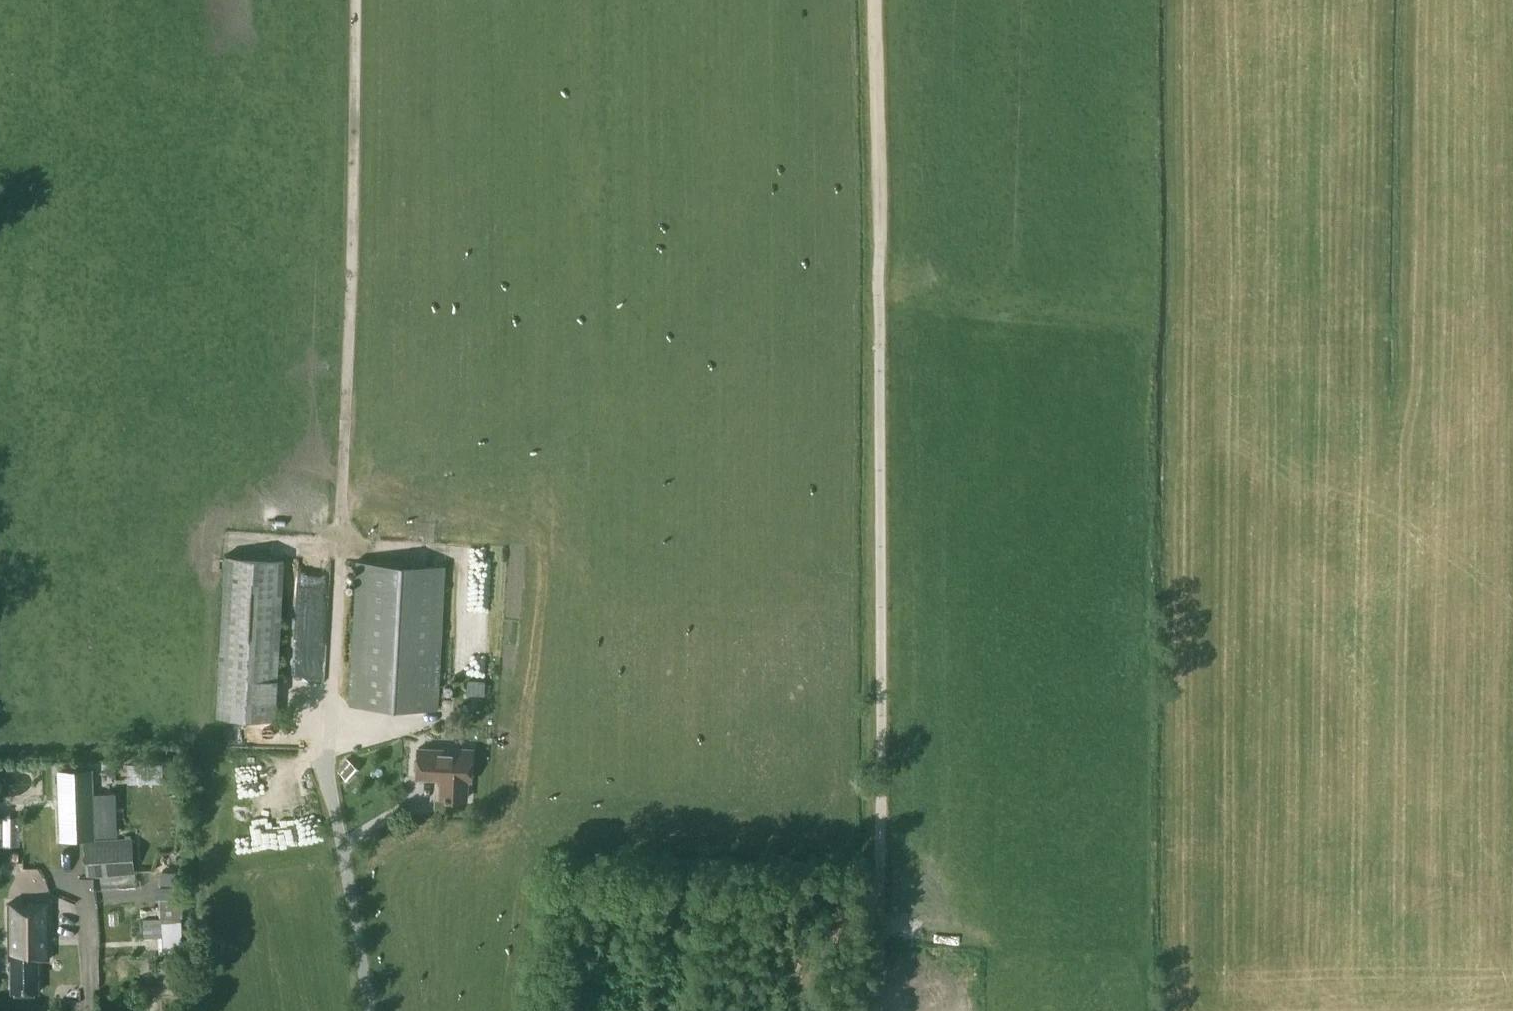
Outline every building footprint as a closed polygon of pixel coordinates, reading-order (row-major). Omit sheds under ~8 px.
[(285,556),(225,553),(217,714),(276,717),(285,556)] [(348,703),(436,708),(443,564),(355,559),(348,703)] [(468,677),(468,690),(486,690),(486,677),(468,677)] [(439,796),(465,797),(466,779),(470,779),(471,748),(446,746),(446,748),(417,747),(416,776),(440,778),(439,796)] [(129,755),(130,775),(161,774),(160,754),(129,755)] [(361,768),(351,759),(341,771),(350,780),(361,768)] [(58,769),(60,839),(93,838),(93,837),(114,836),(113,788),(91,789),(91,768),(58,769)] [(83,842),(86,876),(134,873),(131,839),(83,842)] [(49,959),(48,903),(8,903),(8,960),(10,960),(11,992),(38,992),(38,959),(49,959)]
